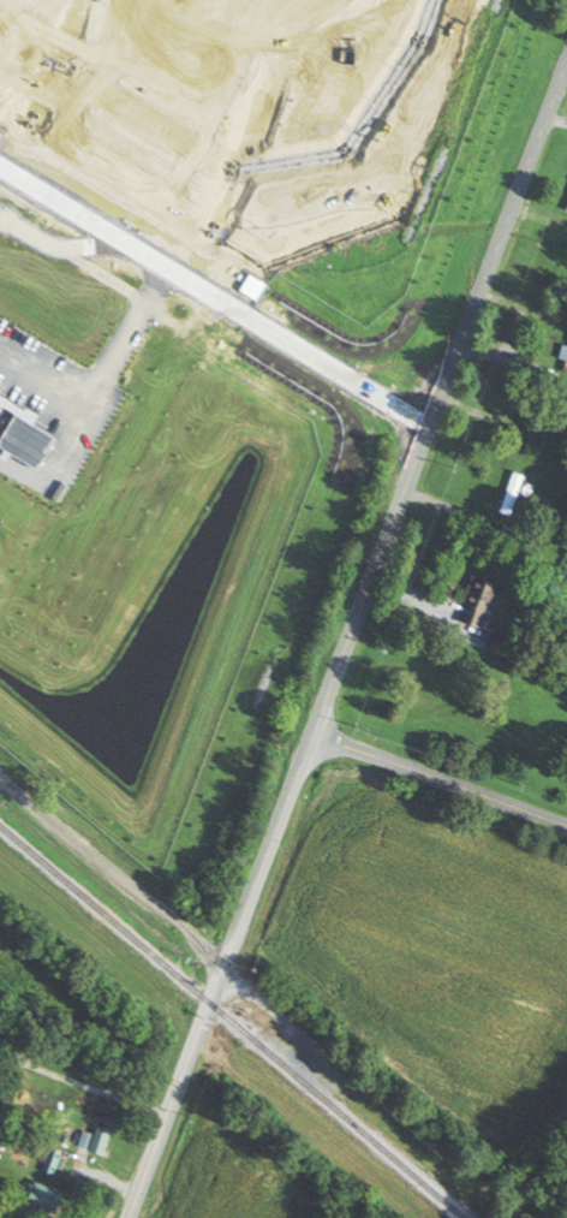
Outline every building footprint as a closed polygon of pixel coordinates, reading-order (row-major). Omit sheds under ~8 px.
[(499,514),(511,518),(525,476),(513,472),(499,514)] [(499,584),(473,575),(454,634),(480,642),(499,584)] [(510,662),(519,643),(495,632),(486,651),(510,662)] [(105,1156),(112,1129),(96,1125),(89,1152),(105,1156)] [(64,1194),(32,1180),(22,1204),(54,1217),(64,1194)]
